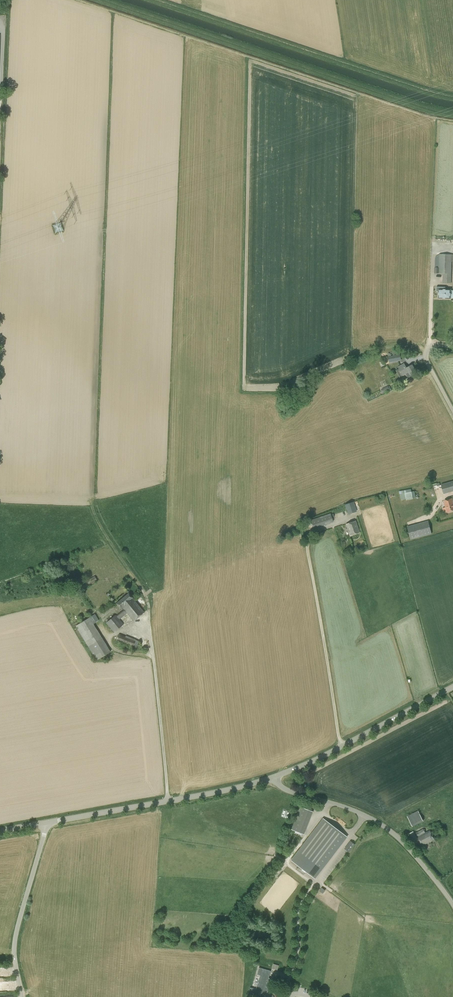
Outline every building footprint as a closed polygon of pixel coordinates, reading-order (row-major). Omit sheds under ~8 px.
[(434,273),(439,273),(443,273),(443,283),(451,283),(452,262),(452,254),(439,254),(435,258),(434,273)] [(439,292),(439,298),(450,299),(451,290),(445,290),(445,287),(436,287),(436,292),(439,292)] [(400,355),(388,357),(390,363),(401,360),(400,355)] [(398,368),(399,369),(395,371),(400,378),(406,374),(408,378),(412,376),(411,375),(416,372),(412,365),(407,368),(404,364),(398,368)] [(441,485),(443,493),(452,491),(452,481),(441,485)] [(404,494),(406,500),(412,499),(411,492),(404,494)] [(444,513),(447,512),(452,511),(452,502),(452,499),(444,501),(446,507),(442,508),(444,513)] [(357,512),(354,502),(345,504),(349,515),(357,512)] [(311,520),(313,528),(333,522),(330,514),(311,520)] [(355,521),(346,524),(350,536),(359,533),(355,521)] [(407,527),(411,539),(432,534),(428,521),(407,527)] [(97,581),(94,576),(78,586),(81,591),(97,581)] [(120,608),(122,607),(124,609),(116,616),(115,615),(106,623),(114,632),(123,624),(119,620),(127,613),(133,621),(144,612),(132,598),(133,598),(129,593),(116,604),(120,608)] [(76,626),(96,660),(110,652),(93,624),(99,621),(95,614),(76,626)] [(125,636),(119,634),(115,642),(135,650),(138,641),(135,640),(136,640),(126,636),(125,636)] [(303,834),(311,811),(300,807),(291,829),(303,834)] [(407,816),(413,827),(423,821),(418,811),(407,816)] [(323,820),(293,860),(314,877),(345,837),(323,820)] [(435,839),(430,831),(425,833),(423,829),(416,833),(422,846),(435,839)] [(406,836),(410,843),(418,839),(413,831),(406,836)] [(350,841),(344,848),(349,852),(354,844),(350,841)] [(257,990),(251,988),(249,995),(253,996),(256,996),(264,996),(265,992),(268,993),(272,979),(269,978),(271,971),(260,968),(258,975),(261,976),(257,990)]
